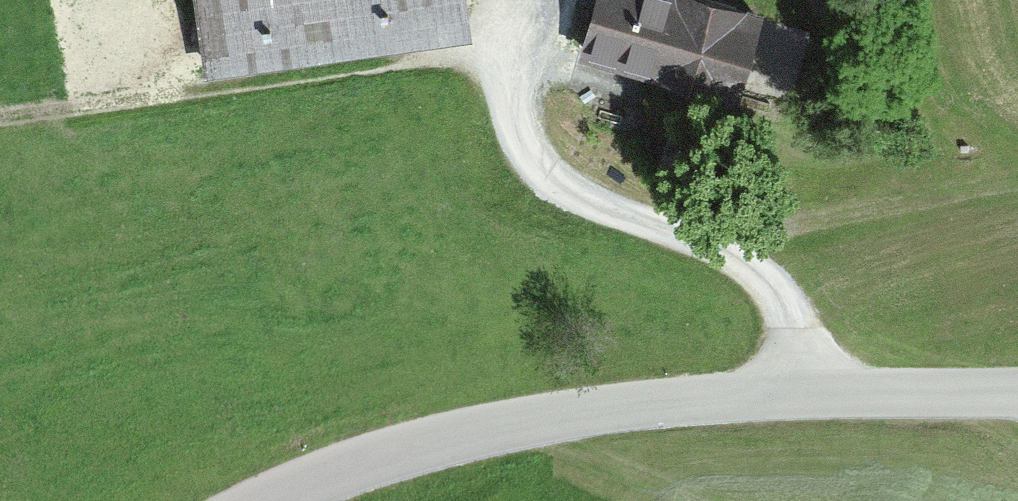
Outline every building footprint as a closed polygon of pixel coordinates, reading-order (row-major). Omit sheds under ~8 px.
[(203,75),(468,42),(463,0),(194,0),(203,75)] [(672,0),(596,0),(578,61),(736,110),(761,27),(672,0)]
